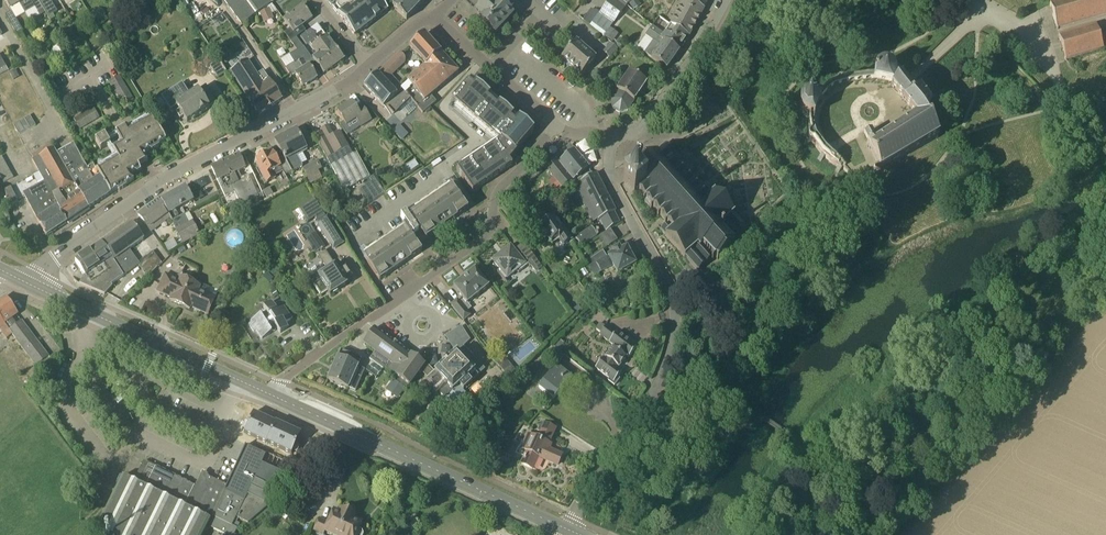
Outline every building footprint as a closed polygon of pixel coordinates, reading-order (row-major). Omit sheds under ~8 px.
[(23,30),(16,19),(25,14),(20,4),(18,0),(4,0),(11,12),(6,15),(17,34),(23,30)] [(20,4),(25,14),(35,8),(31,0),(30,0),(18,0),(20,4)] [(43,9),(38,0),(31,0),(35,8),(38,12),(43,9)] [(50,0),(38,0),(43,9),(48,17),(57,12),(50,0)] [(242,25),(272,3),(269,0),(224,0),(242,25)] [(332,7),(337,13),(354,36),(364,29),(369,25),(388,10),(380,0),(341,0),(332,7)] [(406,20),(407,20),(426,0),(398,0),(392,7),(406,20)] [(526,8),(517,0),(485,0),(484,1),(484,3),(476,11),(484,18),(480,21),(481,22),(482,24),(483,25),(485,26),(495,35),(512,16),(511,15),(514,12),(518,16),(526,8)] [(600,13),(613,23),(625,7),(616,0),(609,0),(600,13)] [(690,36),(689,36),(704,8),(690,0),(686,0),(671,26),(689,37),(690,36)] [(1105,16),(1105,0),(1066,0),(1050,4),(1057,30),(1105,16)] [(292,42),(297,39),(296,38),(306,30),(303,26),(313,18),(302,5),(284,20),(291,29),(285,33),(292,42)] [(223,14),(220,16),(200,29),(214,51),(213,52),(219,61),(226,72),(232,80),(235,78),(259,115),(282,100),(239,34),(223,14)] [(253,18),(246,23),(251,28),(257,24),(253,18)] [(670,25),(663,34),(661,37),(662,38),(662,39),(679,51),(689,37),(671,26),(670,25)] [(652,26),(650,29),(657,34),(659,31),(652,26)] [(1098,26),(1059,37),(1066,60),(1104,50),(1105,49),(1105,33),(1101,36),(1098,26)] [(667,69),(679,51),(662,39),(662,38),(661,37),(657,34),(650,29),(646,35),(654,41),(645,53),(667,69)] [(319,41),(316,38),(317,37),(315,35),(311,30),(300,37),(306,45),(310,42),(314,39),(335,66),(344,60),(327,36),(319,41)] [(427,67),(442,53),(424,34),(409,48),(425,66),(426,66),(427,67)] [(318,78),(310,65),(315,62),(297,39),(292,42),(297,50),(281,60),(291,77),(295,74),(303,87),(318,78)] [(335,66),(314,39),(310,42),(319,55),(313,59),(324,74),(335,66)] [(581,76),(587,69),(595,59),(576,42),(561,59),(581,76)] [(618,50),(611,43),(603,52),(610,58),(618,50)] [(459,72),(450,62),(442,53),(427,67),(426,66),(425,66),(407,81),(409,83),(412,87),(405,92),(411,98),(411,99),(423,113),(436,102),(436,101),(435,102),(429,96),(459,72)] [(8,70),(6,66),(0,55),(0,75),(8,70)] [(411,98),(405,92),(403,89),(404,88),(392,75),(400,67),(392,60),(378,74),(370,80),(364,86),(366,89),(386,109),(387,108),(394,114),(411,99),(411,98)] [(226,72),(219,61),(211,66),(218,77),(226,72)] [(885,65),(881,65),(878,68),(875,71),(874,75),(874,79),(857,80),(856,76),(853,77),(854,81),(841,84),(840,79),(837,79),(838,84),(833,85),(829,88),(827,83),(823,85),(827,90),(817,99),(814,97),(810,97),(806,98),(803,100),(800,103),(800,107),(800,111),(802,114),(805,117),(809,118),(809,125),(809,131),(811,137),(804,139),(806,144),(812,142),(822,155),(817,159),(821,162),(825,158),(838,168),(834,171),(838,174),(840,171),(843,169),(848,175),(844,179),(846,182),(851,177),(853,179),(882,170),(939,138),(924,110),(931,106),(920,89),(915,92),(910,87),(904,79),(895,70),(894,71),(892,67),(889,65),(885,65)] [(625,79),(622,77),(623,75),(615,70),(611,75),(622,82),(617,91),(634,102),(646,83),(629,72),(625,79)] [(141,71),(131,79),(143,95),(153,87),(141,71)] [(134,101),(119,76),(109,82),(121,101),(126,99),(129,103),(134,101)] [(519,119),(517,121),(514,124),(510,120),(512,117),(505,111),(498,105),(496,107),(491,103),(486,99),(489,96),(482,90),(475,84),(472,87),(467,82),(451,101),(463,112),(474,122),(486,132),(498,143),(496,144),(456,171),(472,194),(480,188),(478,185),(482,182),(484,185),(497,177),(511,168),(508,163),(515,155),(513,154),(530,135),(525,131),(528,127),(519,119)] [(191,95),(183,83),(166,95),(173,106),(176,104),(180,110),(176,113),(180,119),(184,117),(187,122),(209,108),(217,103),(212,94),(211,95),(206,87),(198,92),(197,91),(191,95)] [(404,88),(403,89),(405,92),(412,87),(409,83),(404,88)] [(356,108),(352,102),(337,112),(344,122),(340,125),(348,136),(372,120),(362,105),(356,108)] [(80,129),(100,118),(94,107),(74,119),(80,129)] [(25,119),(31,129),(36,126),(30,116),(25,119)] [(166,140),(152,117),(129,130),(128,127),(116,134),(121,143),(112,149),(118,158),(96,171),(109,195),(118,191),(119,191),(127,187),(127,185),(134,181),(131,175),(136,172),(137,173),(141,171),(139,167),(148,161),(143,154),(150,150),(151,151),(159,146),(159,145),(166,140)] [(31,129),(25,119),(19,122),(25,132),(31,129)] [(25,132),(19,122),(14,125),(20,135),(25,132)] [(399,125),(392,132),(401,141),(408,134),(399,125)] [(278,159),(287,174),(303,166),(297,156),(307,151),(296,130),(275,141),(283,157),(278,159)] [(319,143),(324,152),(344,191),(370,177),(357,153),(353,155),(340,131),(319,143)] [(100,150),(109,145),(103,136),(95,141),(100,150)] [(582,153),(580,154),(588,164),(597,158),(584,140),(576,145),(582,153)] [(67,223),(68,223),(88,209),(57,153),(51,143),(31,155),(33,159),(44,181),(58,207),(67,223)] [(86,168),(72,144),(57,153),(88,209),(109,195),(96,171),(92,165),(86,168)] [(676,156),(668,147),(665,144),(657,151),(635,171),(634,170),(623,181),(634,194),(637,192),(639,191),(645,197),(643,199),(651,208),(653,206),(659,213),(657,215),(666,225),(661,230),(665,235),(665,236),(685,258),(685,257),(698,272),(711,260),(712,261),(716,258),(717,260),(733,246),(731,244),(734,241),(731,237),(744,226),(734,214),(714,192),(709,187),(704,192),(694,181),(692,183),(686,176),(688,175),(680,166),(678,167),(672,161),(674,159),(674,158),(676,156)] [(574,151),(570,146),(545,167),(546,168),(544,170),(550,177),(552,175),(562,188),(573,179),(573,180),(588,167),(575,150),(574,151)] [(285,172),(272,151),(266,154),(263,153),(260,155),(259,158),(258,158),(264,168),(262,169),(265,175),(262,176),(266,183),(276,178),(275,177),(285,172)] [(266,200),(249,163),(244,153),(212,168),(225,198),(233,217),(266,200)] [(11,178),(2,155),(0,156),(0,177),(1,181),(11,178)] [(303,169),(308,177),(319,171),(322,169),(318,161),(303,169)] [(599,220),(616,212),(596,173),(579,182),(599,220)] [(37,219),(58,207),(44,181),(23,193),(37,219)] [(7,207),(17,201),(10,186),(5,189),(7,196),(7,207)] [(179,217),(176,211),(195,201),(186,187),(161,201),(173,220),(179,217)] [(426,238),(468,210),(462,200),(462,201),(452,187),(408,217),(405,214),(401,217),(406,224),(403,226),(405,229),(364,257),(380,280),(422,252),(416,243),(425,237),(426,238)] [(269,188),(262,192),(266,199),(273,195),(269,188)] [(173,220),(161,201),(160,199),(138,215),(151,232),(171,218),(172,221),(173,220)] [(333,250),(345,243),(328,216),(324,216),(314,199),(299,208),(308,223),(315,218),(318,222),(316,223),(333,250)] [(37,219),(47,237),(67,223),(58,207),(37,219)] [(560,228),(553,217),(546,222),(544,220),(540,223),(541,225),(539,226),(550,243),(558,238),(563,246),(571,240),(562,226),(560,228)] [(183,242),(199,233),(193,221),(177,229),(183,242)] [(100,245),(121,278),(139,266),(146,276),(159,264),(132,222),(102,243),(100,245)] [(591,227),(575,237),(581,246),(597,236),(591,227)] [(610,229),(599,235),(605,245),(616,239),(610,229)] [(325,247),(319,238),(309,243),(315,253),(325,247)] [(164,243),(168,250),(177,246),(173,239),(164,243)] [(516,253),(511,247),(514,244),(513,244),(504,251),(504,252),(499,256),(499,255),(489,263),(490,263),(493,261),(499,269),(497,271),(507,283),(505,280),(518,270),(520,271),(519,272),(520,272),(529,265),(530,267),(531,267),(536,273),(542,268),(544,270),(531,252),(530,252),(531,253),(524,259),(518,251),(517,251),(518,251),(516,253)] [(111,285),(121,278),(100,245),(75,261),(84,275),(83,276),(80,284),(102,293),(105,295),(113,286),(111,285)] [(183,245),(176,249),(179,254),(186,250),(183,245)] [(621,251),(619,247),(610,252),(612,255),(607,257),(604,250),(587,262),(593,275),(602,271),(602,272),(608,269),(613,266),(618,274),(635,264),(631,255),(632,255),(632,250),(628,248),(627,248),(621,251)] [(339,273),(325,251),(319,255),(328,270),(319,277),(321,281),(314,285),(321,296),(328,291),(330,295),(347,285),(346,284),(353,280),(346,269),(339,273)] [(489,287),(475,269),(467,275),(461,280),(453,287),(464,299),(460,303),(458,300),(451,305),(464,320),(470,315),(467,311),(471,308),(468,303),(489,287)] [(199,288),(177,278),(166,273),(162,282),(157,292),(172,298),(171,301),(190,309),(191,307),(208,314),(215,298),(197,290),(199,288)] [(5,323),(18,314),(6,296),(0,301),(0,321),(11,335),(13,334),(16,339),(16,340),(37,367),(37,366),(41,372),(53,362),(49,357),(22,321),(10,330),(5,323)] [(290,315),(282,303),(281,302),(275,307),(271,303),(264,308),(267,312),(266,313),(265,312),(264,312),(263,312),(262,313),(262,314),(262,315),(253,320),(251,321),(251,322),(251,323),(249,325),(253,332),(256,331),(261,339),(262,339),(263,339),(271,333),(272,333),(272,332),(277,329),(279,333),(280,333),(281,333),(288,329),(288,328),(288,327),(286,324),(292,320),(292,319),(292,318),(290,315)] [(0,321),(0,333),(1,332),(6,339),(11,335),(0,321)] [(637,348),(617,332),(617,333),(607,325),(605,327),(600,323),(596,329),(601,333),(600,335),(609,342),(609,343),(613,347),(604,358),(596,368),(609,379),(608,381),(614,386),(620,379),(618,377),(622,372),(618,369),(627,357),(628,358),(637,348)] [(453,332),(462,346),(469,340),(461,327),(453,332)] [(461,357),(457,352),(456,352),(448,360),(447,360),(443,364),(434,373),(426,364),(425,365),(412,355),(376,329),(375,328),(364,344),(375,353),(370,359),(383,369),(384,367),(389,370),(389,371),(396,376),(407,386),(421,368),(429,377),(427,379),(433,387),(435,387),(444,397),(461,414),(468,408),(474,402),(463,390),(471,382),(479,375),(464,361),(466,359),(463,355),(461,357)] [(560,361),(565,355),(554,347),(549,353),(560,361)] [(348,389),(349,389),(356,392),(365,370),(358,367),(362,359),(341,351),(339,357),(338,357),(327,380),(348,389)] [(554,399),(572,377),(556,365),(538,387),(554,399)] [(512,367),(505,374),(509,378),(516,371),(512,367)] [(405,388),(396,382),(394,380),(386,390),(398,399),(405,388)] [(250,411),(240,431),(263,442),(263,441),(288,452),(297,432),(272,421),(271,421),(250,411)] [(548,444),(555,429),(542,422),(538,431),(541,433),(538,439),(528,434),(524,443),(530,445),(521,464),(532,469),(538,456),(557,465),(562,455),(549,449),(550,445),(548,444)] [(240,524),(237,522),(239,518),(248,523),(270,504),(277,489),(276,488),(283,473),(262,463),(265,455),(245,446),(227,486),(207,476),(201,489),(150,464),(146,471),(140,468),(134,482),(123,476),(97,528),(112,534),(203,534),(207,526),(226,534),(234,534),(240,524)] [(267,454),(263,463),(267,465),(271,455),(267,454)] [(271,455),(267,465),(271,467),(275,457),(271,455)] [(275,457),(271,467),(275,469),(279,459),(275,457)] [(279,459),(275,469),(279,471),(283,461),(279,459)] [(146,471),(150,464),(144,461),(140,468),(146,471)] [(340,508),(338,512),(334,510),(328,523),(319,519),(314,530),(324,534),(325,533),(330,534),(364,534),(362,530),(359,528),(361,523),(353,519),(355,515),(340,508)]
